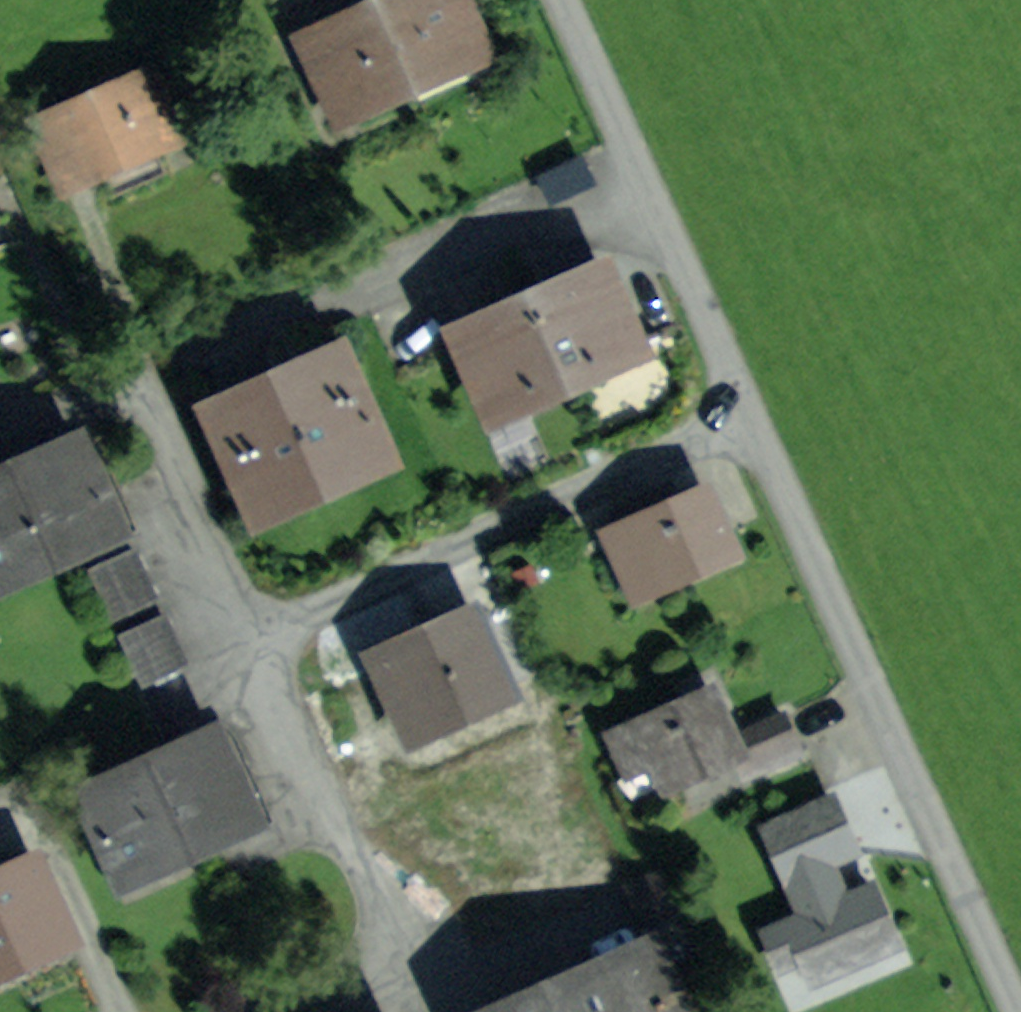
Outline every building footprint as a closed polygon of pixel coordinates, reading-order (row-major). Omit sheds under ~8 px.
[(377,3),(411,78),(461,55),(464,62),(486,52),(462,0),(408,0),(407,1),(406,0),(383,0),(377,3)] [(360,101),(411,78),(377,3),(350,15),(354,24),(307,45),(340,117),(363,107),(360,101)] [(153,79),(39,129),(64,185),(178,135),(153,79)] [(603,280),(535,309),(565,378),(633,349),(603,280)] [(497,408),(565,378),(535,309),(467,339),(497,408)] [(338,364),(219,418),(257,503),(295,486),(299,496),(345,475),(341,464),(376,448),(338,364)] [(0,490),(0,577),(132,518),(99,445),(49,468),(47,463),(18,476),(20,480),(0,490)] [(611,537),(637,597),(733,554),(707,495),(611,537)] [(156,600),(133,550),(93,568),(116,618),(156,600)] [(186,666),(163,616),(123,634),(145,684),(186,666)] [(472,623),(385,662),(416,731),(503,692),(472,623)] [(746,779),(803,754),(787,716),(731,741),(711,696),(615,738),(622,752),(650,740),(670,785),(736,756),(746,779)] [(95,800),(128,873),(268,809),(249,767),(228,776),(214,746),(95,800)] [(833,800),(768,829),(791,881),(856,853),(833,800)] [(71,943),(34,862),(0,877),(0,975),(71,943)] [(661,876),(630,889),(645,926),(676,914),(661,876)] [(769,935),(783,968),(804,959),(812,977),(865,954),(868,960),(898,947),(873,890),(769,935)] [(527,1011),(680,1011),(655,956),(527,1011)]
